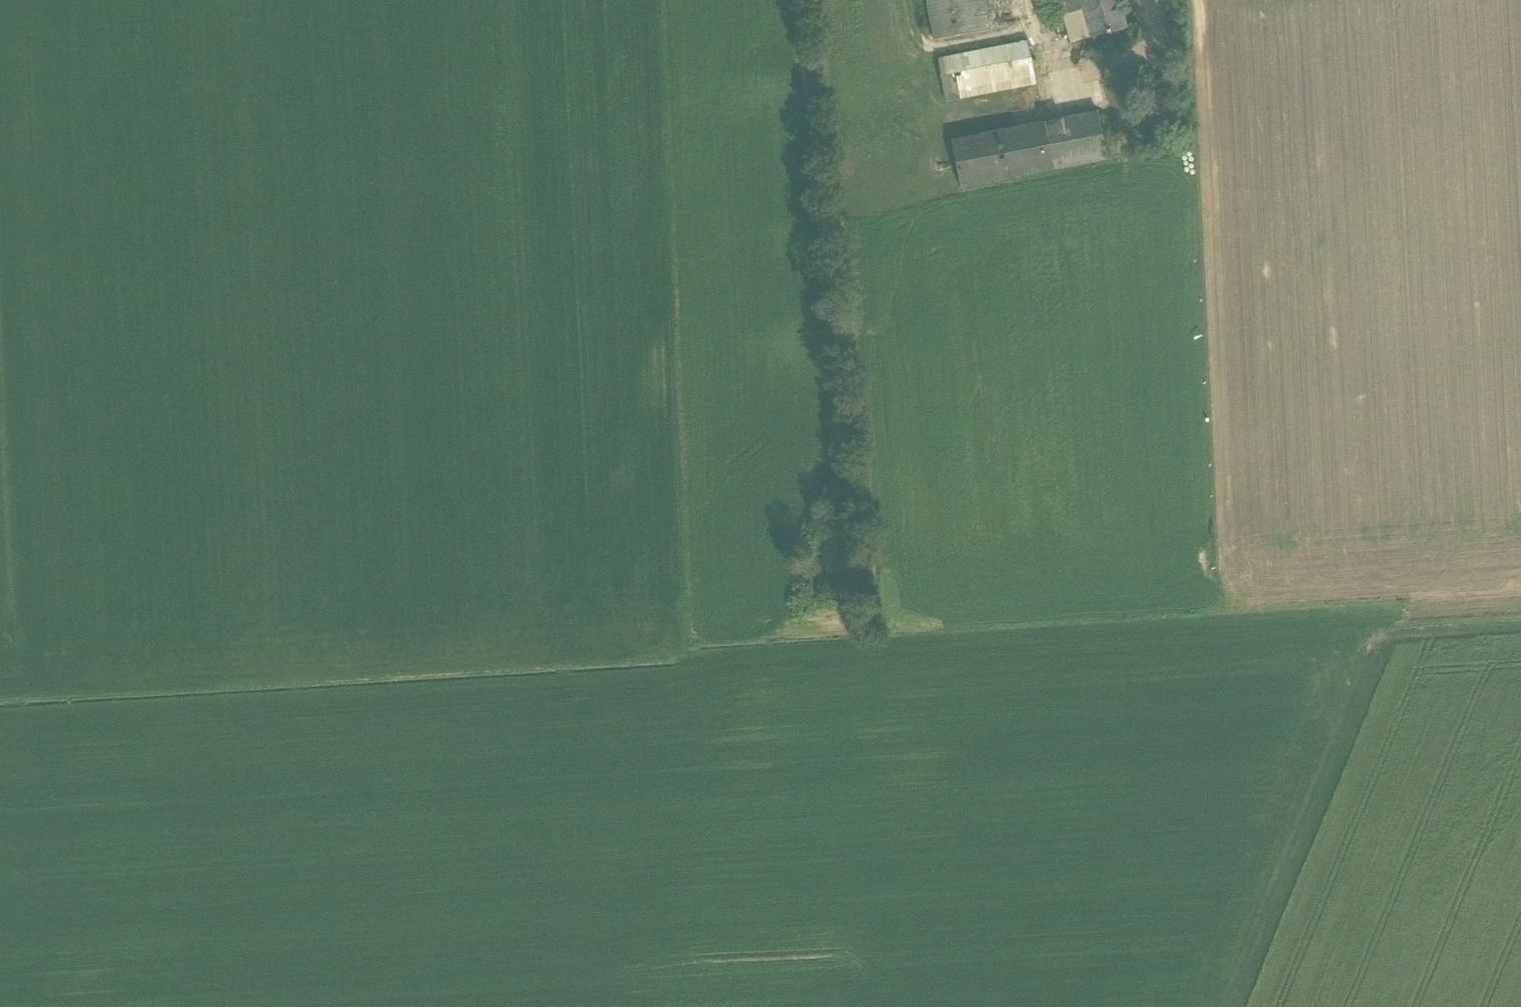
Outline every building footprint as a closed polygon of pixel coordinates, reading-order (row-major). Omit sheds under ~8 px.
[(933,40),(991,30),(985,0),(926,0),(933,40)] [(1092,38),(1129,27),(1121,0),(1060,0),(1065,15),(1084,9),(1092,38)] [(938,58),(946,102),(1037,85),(1029,40),(938,58)] [(1098,110),(953,139),(961,188),(1108,160),(1098,110)]
